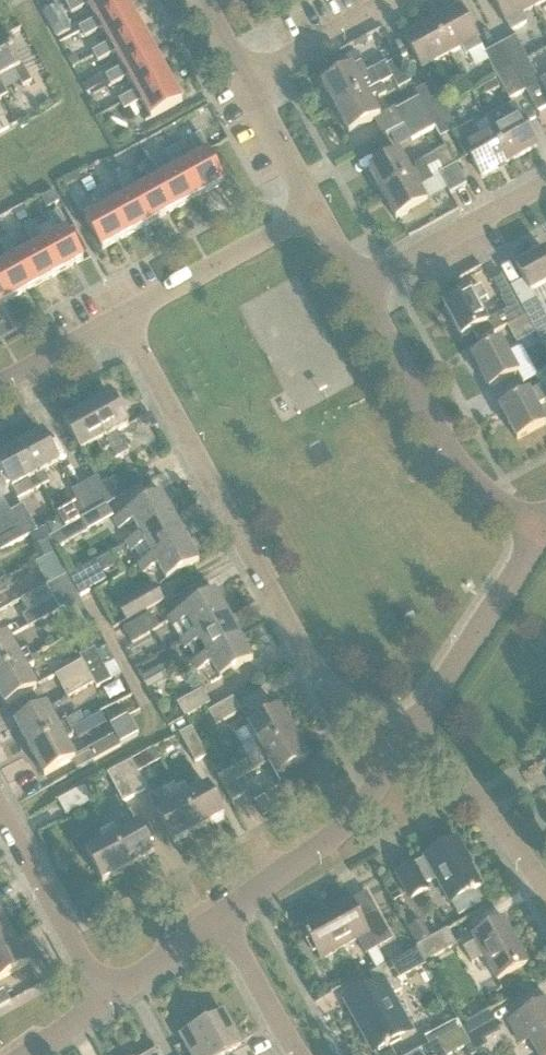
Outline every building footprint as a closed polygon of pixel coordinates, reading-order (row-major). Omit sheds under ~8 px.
[(127,0),(74,0),(67,4),(72,14),(89,5),(97,19),(98,21),(129,4),(127,0)] [(523,14),(534,8),(530,0),(495,0),(512,33),(529,24),(523,14)] [(98,21),(97,19),(80,28),(85,38),(102,29),(110,43),(111,45),(142,28),(129,4),(98,21)] [(482,47),(477,39),(478,39),(460,6),(433,21),(450,54),(463,47),(467,55),(482,47)] [(58,7),(43,16),(58,42),(73,33),(58,7)] [(450,54),(433,21),(405,36),(423,69),(450,54)] [(111,45),(110,43),(93,52),(99,62),(115,53),(123,67),(124,69),(156,52),(142,28),(111,45)] [(15,71),(23,87),(33,82),(23,65),(21,66),(4,37),(0,40),(0,79),(15,71)] [(513,68),(528,60),(516,37),(500,45),(513,68)] [(513,68),(500,45),(485,54),(497,77),(513,68)] [(124,69),(123,67),(106,76),(112,86),(129,77),(137,91),(138,93),(169,76),(156,52),(124,69)] [(365,75),(368,79),(362,82),(354,67),(323,85),(336,109),(381,84),(393,78),(399,89),(411,82),(399,59),(387,65),(386,63),(365,75)] [(541,83),(528,60),(513,68),(525,91),(541,83)] [(513,68),(497,77),(510,100),(525,91),(513,68)] [(138,93),(137,91),(120,101),(125,110),(142,101),(152,119),(183,101),(169,76),(138,93)] [(9,95),(0,79),(0,100),(9,95)] [(429,114),(444,106),(431,83),(416,91),(419,98),(429,114)] [(336,109),(350,134),(381,117),(371,98),(377,94),(379,98),(387,94),(381,84),(336,109)] [(429,114),(419,98),(397,110),(406,127),(429,114)] [(513,105),(486,119),(487,121),(491,129),(509,162),(537,147),(519,114),(514,107),(513,105)] [(457,129),(444,106),(429,114),(436,127),(441,137),(453,131),(457,129)] [(429,114),(406,127),(413,140),(436,127),(429,114)] [(0,137),(12,130),(6,118),(0,121),(0,136),(0,137)] [(458,133),(453,135),(466,158),(470,156),(482,177),(509,162),(491,129),(481,135),(476,127),(475,124),(469,127),(458,133)] [(201,156),(186,164),(184,165),(201,197),(225,183),(209,153),(211,152),(201,134),(191,139),(201,156)] [(446,146),(434,153),(440,164),(444,172),(439,175),(448,192),(450,196),(468,187),(459,169),(456,164),(446,146)] [(176,169),(162,177),(160,178),(176,210),(201,197),(184,165),(186,164),(177,147),(167,152),(176,169)] [(401,153),(370,170),(383,195),(429,170),(440,164),(434,153),(423,159),(423,160),(409,168),(401,153)] [(152,182),(138,190),(136,191),(152,223),(176,210),(160,178),(162,177),(153,160),(143,166),(152,182)] [(429,170),(383,195),(397,220),(428,203),(448,192),(439,175),(444,172),(440,164),(429,170)] [(128,196),(114,204),(112,205),(128,236),(152,223),(136,191),(138,190),(129,173),(119,179),(128,196)] [(82,182),(88,192),(96,188),(91,177),(82,182)] [(112,205),(114,204),(104,187),(95,192),(104,209),(86,219),(103,250),(128,236),(112,205)] [(54,192),(42,198),(48,209),(59,203),(54,192)] [(15,215),(23,229),(31,224),(24,211),(15,215)] [(59,234),(45,241),(43,243),(60,274),(84,261),(68,231),(70,230),(60,211),(50,217),(59,234)] [(35,247),(21,255),(19,256),(36,287),(60,274),(43,243),(45,241),(36,225),(26,230),(35,247)] [(0,266),(0,279),(12,300),(36,287),(19,256),(21,255),(11,238),(2,243),(11,260),(0,266)] [(525,282),(513,288),(515,293),(535,329),(541,341),(545,338),(545,309),(543,305),(538,301),(533,292),(545,285),(545,251),(517,267),(525,282)] [(493,280),(504,300),(510,312),(489,324),(478,304),(488,298),(481,287),(471,293),(471,292),(445,307),(462,338),(473,332),(480,339),(493,332),(493,333),(526,315),(504,274),(493,280)] [(12,300),(0,279),(0,307),(12,300)] [(516,343),(535,332),(526,317),(508,327),(516,343)] [(490,389),(519,373),(501,342),(472,357),(490,389)] [(545,393),(545,371),(536,377),(545,394),(545,393)] [(545,425),(545,423),(529,393),(500,409),(518,440),(545,425)] [(118,432),(129,426),(112,394),(88,407),(117,460),(129,453),(118,432)] [(117,460),(88,407),(64,420),(82,452),(98,443),(103,453),(110,450),(116,460),(117,460)] [(19,445),(42,487),(50,483),(44,473),(60,464),(42,432),(19,445)] [(42,487),(19,445),(0,456),(0,467),(18,500),(42,487)] [(105,490),(112,503),(144,485),(137,472),(105,490)] [(98,477),(85,484),(99,510),(112,503),(105,490),(98,477)] [(99,510),(85,484),(72,491),(87,517),(99,510)] [(11,512),(0,492),(0,519),(11,512)] [(142,536),(175,517),(163,495),(115,522),(119,529),(134,521),(142,535),(142,536)] [(25,538),(38,531),(24,505),(11,512),(18,525),(25,538)] [(65,528),(52,535),(53,536),(49,538),(55,548),(87,531),(88,532),(114,517),(107,506),(82,519),(82,520),(65,528)] [(0,519),(0,535),(18,525),(11,512),(0,519)] [(142,536),(142,535),(127,544),(131,551),(135,549),(142,564),(154,557),(155,558),(187,539),(175,517),(142,536)] [(25,538),(18,525),(0,535),(0,552),(25,538)] [(42,542),(49,538),(53,536),(52,535),(47,526),(37,532),(42,542)] [(154,557),(142,564),(139,565),(144,573),(159,565),(167,580),(200,561),(187,539),(155,558),(154,557)] [(109,555),(96,562),(103,573),(116,566),(109,555)] [(69,577),(79,596),(80,598),(91,592),(89,590),(107,580),(103,573),(96,562),(69,577)] [(67,574),(46,586),(53,598),(54,598),(74,587),(67,574)] [(54,599),(53,598),(46,586),(21,599),(28,613),(54,599)] [(93,621),(74,587),(54,598),(61,610),(64,608),(77,630),(93,621)] [(127,623),(164,602),(155,587),(119,607),(127,623)] [(196,634),(229,615),(217,593),(169,620),(173,627),(177,626),(185,640),(196,633),(196,634)] [(54,599),(28,613),(23,616),(30,628),(60,610),(54,599)] [(196,633),(185,640),(181,642),(186,649),(200,641),(208,655),(208,656),(241,637),(229,615),(196,634),(196,633)] [(132,644),(158,630),(151,616),(125,630),(132,644)] [(32,658),(28,651),(19,655),(9,636),(0,641),(0,675),(32,658)] [(208,656),(208,655),(193,663),(198,671),(212,663),(221,678),(254,659),(241,637),(208,656)] [(112,658),(106,646),(99,650),(104,662),(112,658)] [(80,655),(83,661),(56,675),(62,687),(103,664),(94,647),(80,655)] [(32,658),(0,675),(0,694),(6,705),(37,688),(27,669),(35,665),(35,664),(41,661),(37,654),(32,658)] [(103,664),(62,687),(69,698),(95,683),(97,687),(111,679),(109,674),(114,672),(113,670),(118,668),(114,660),(104,665),(103,664)] [(141,677),(148,688),(172,674),(165,663),(141,677)] [(187,717),(212,703),(204,689),(180,702),(187,717)] [(217,725),(242,711),(234,698),(210,712),(217,725)] [(31,750),(70,728),(67,722),(58,726),(47,707),(17,724),(31,750)] [(249,760),(298,733),(285,710),(283,712),(280,710),(250,727),(258,741),(243,749),(249,760)] [(121,745),(139,735),(129,716),(111,726),(121,745)] [(78,739),(89,733),(84,723),(73,729),(78,739)] [(74,736),(70,728),(31,750),(45,776),(72,761),(77,770),(94,760),(95,761),(122,746),(115,735),(89,750),(88,749),(74,756),(65,740),(74,736)] [(192,728),(181,734),(196,763),(208,757),(192,728)] [(249,760),(230,770),(219,777),(232,802),(244,796),(236,781),(270,762),(278,777),(308,760),(308,757),(310,755),(298,733),(249,760)] [(132,761),(120,767),(136,796),(147,790),(132,761)] [(136,796),(120,767),(109,774),(124,803),(136,796)] [(200,830),(178,789),(175,783),(163,790),(172,806),(158,813),(175,843),(200,830)] [(185,786),(178,789),(200,830),(225,816),(208,786),(190,796),(185,786)] [(67,815),(93,801),(85,787),(59,801),(67,815)] [(139,824),(121,834),(115,823),(108,827),(129,868),(155,854),(139,824)] [(99,831),(105,843),(87,853),(104,883),(129,868),(108,827),(99,831)] [(481,886),(464,856),(466,854),(458,839),(425,857),(426,858),(397,874),(411,899),(428,890),(425,884),(437,878),(459,916),(482,904),(474,890),(481,886)] [(367,892),(351,901),(350,899),(303,925),(311,940),(306,943),(313,955),(318,953),(322,959),(358,940),(366,955),(368,954),(377,970),(386,965),(377,949),(393,940),(367,892)] [(15,939),(2,914),(0,915),(0,948),(15,939)] [(497,980),(529,963),(504,918),(473,936),(476,942),(464,948),(473,964),(485,957),(497,980)] [(407,928),(416,944),(431,936),(422,920),(407,928)] [(426,962),(457,945),(448,929),(418,946),(418,947),(426,962)] [(0,948),(0,981),(29,965),(15,939),(0,948)] [(375,971),(382,984),(347,1003),(357,1022),(355,1023),(372,1053),(412,1031),(393,996),(403,991),(397,981),(427,964),(426,962),(418,947),(386,965),(377,970),(375,971)] [(341,995),(357,990),(352,978),(337,983),(341,995)] [(426,984),(431,997),(446,992),(441,979),(426,984)] [(509,1022),(521,1044),(530,1040),(539,1054),(545,1054),(545,1001),(509,1022)] [(242,1045),(224,1012),(182,1036),(192,1054),(224,1054),(242,1045)] [(490,1012),(463,1027),(477,1051),(488,1045),(486,1040),(501,1032),(490,1012)] [(429,1045),(459,1029),(455,1021),(425,1037),(429,1045)] [(459,1029),(429,1045),(411,1054),(452,1054),(467,1047),(471,1054),(476,1052),(471,1044),(470,1045),(461,1029),(460,1030),(459,1029)]
